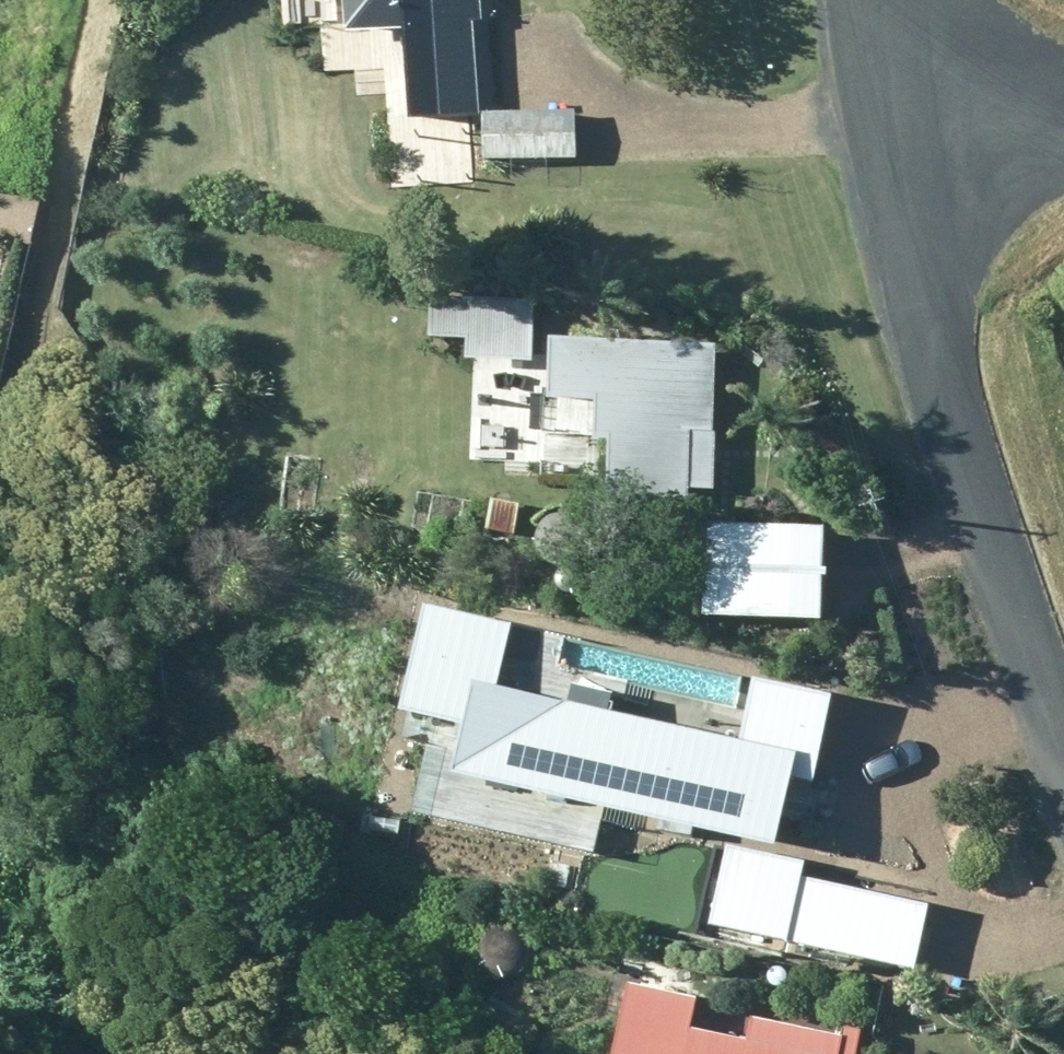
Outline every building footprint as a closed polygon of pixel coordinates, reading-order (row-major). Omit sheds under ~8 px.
[(340,31),(438,25),(438,17),(473,16),(472,0),(340,0),(340,31)] [(514,105),(512,46),(470,49),(473,107),(514,105)] [(574,70),(522,71),(522,105),(574,104),(574,70)] [(462,159),(460,105),(430,106),(433,160),(462,159)] [(573,107),(479,110),(479,161),(574,158),(573,107)] [(530,361),(531,299),(470,298),(469,359),(530,361)] [(688,347),(590,344),(586,433),(610,434),(607,493),(682,496),(682,485),(711,486),(713,429),(685,428),(688,347)] [(511,533),(515,503),(487,498),(483,529),(511,533)] [(700,615),(790,619),(793,528),(703,524),(700,615)] [(683,704),(570,682),(574,661),(544,654),(540,676),(514,671),(521,632),(455,620),(445,666),(480,673),(477,682),(537,694),(529,731),(637,753),(630,790),(675,799),(683,762),(754,776),(766,720),(707,709),(710,691),(686,688),(683,704)] [(489,861),(563,882),(574,841),(525,828),(522,839),(496,832),(489,861)] [(782,941),(908,968),(920,914),(869,903),(876,872),(854,867),(847,900),(793,889),(782,941)] [(470,998),(483,976),(453,958),(439,980),(470,998)] [(520,1017),(488,996),(477,1010),(508,1033),(520,1017)] [(830,1014),(790,1007),(784,1031),(751,1024),(747,1040),(616,1005),(604,1053),(821,1053),(830,1014)]
